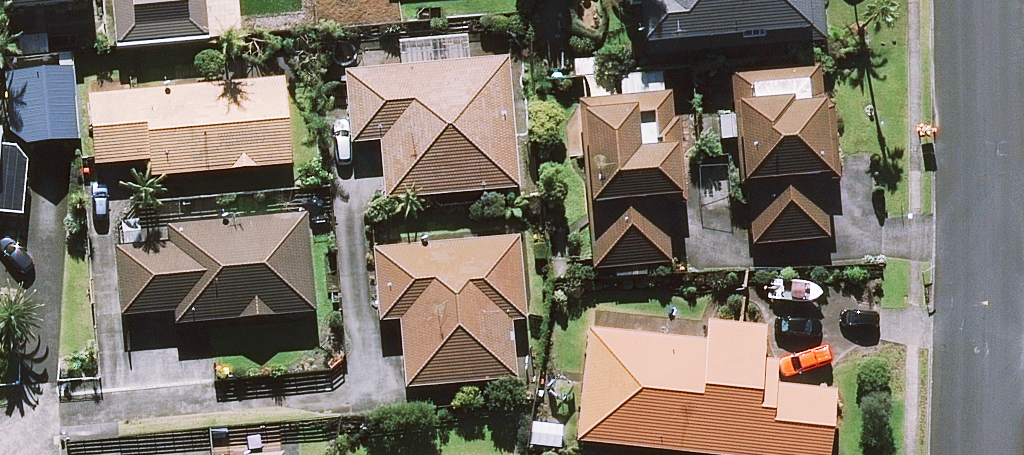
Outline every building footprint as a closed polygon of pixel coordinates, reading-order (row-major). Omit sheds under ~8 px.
[(86,0),(0,0),(0,11),(87,5),(86,0)] [(203,0),(107,0),(111,46),(206,38),(203,0)] [(637,37),(821,30),(820,0),(635,0),(637,37)] [(514,187),(506,59),(346,68),(351,140),(380,138),(383,196),(514,187)] [(819,63),(769,70),(730,74),(751,245),(835,234),(828,181),(842,179),(832,94),(823,95),(819,63)] [(76,136),(70,66),(6,71),(12,142),(76,136)] [(287,162),(280,78),(87,95),(93,162),(147,158),(149,174),(287,162)] [(680,192),(671,92),(579,100),(594,267),(669,260),(663,193),(680,192)] [(311,311),(304,213),(165,222),(166,241),(117,245),(122,313),(173,309),(174,320),(311,311)] [(522,318),(516,236),(373,247),(379,319),(399,317),(405,385),(513,377),(508,319),(522,318)] [(707,332),(659,327),(659,335),(588,328),(576,439),(726,454),(825,454),(832,391),(756,383),(762,327),(709,321),(707,332)]
